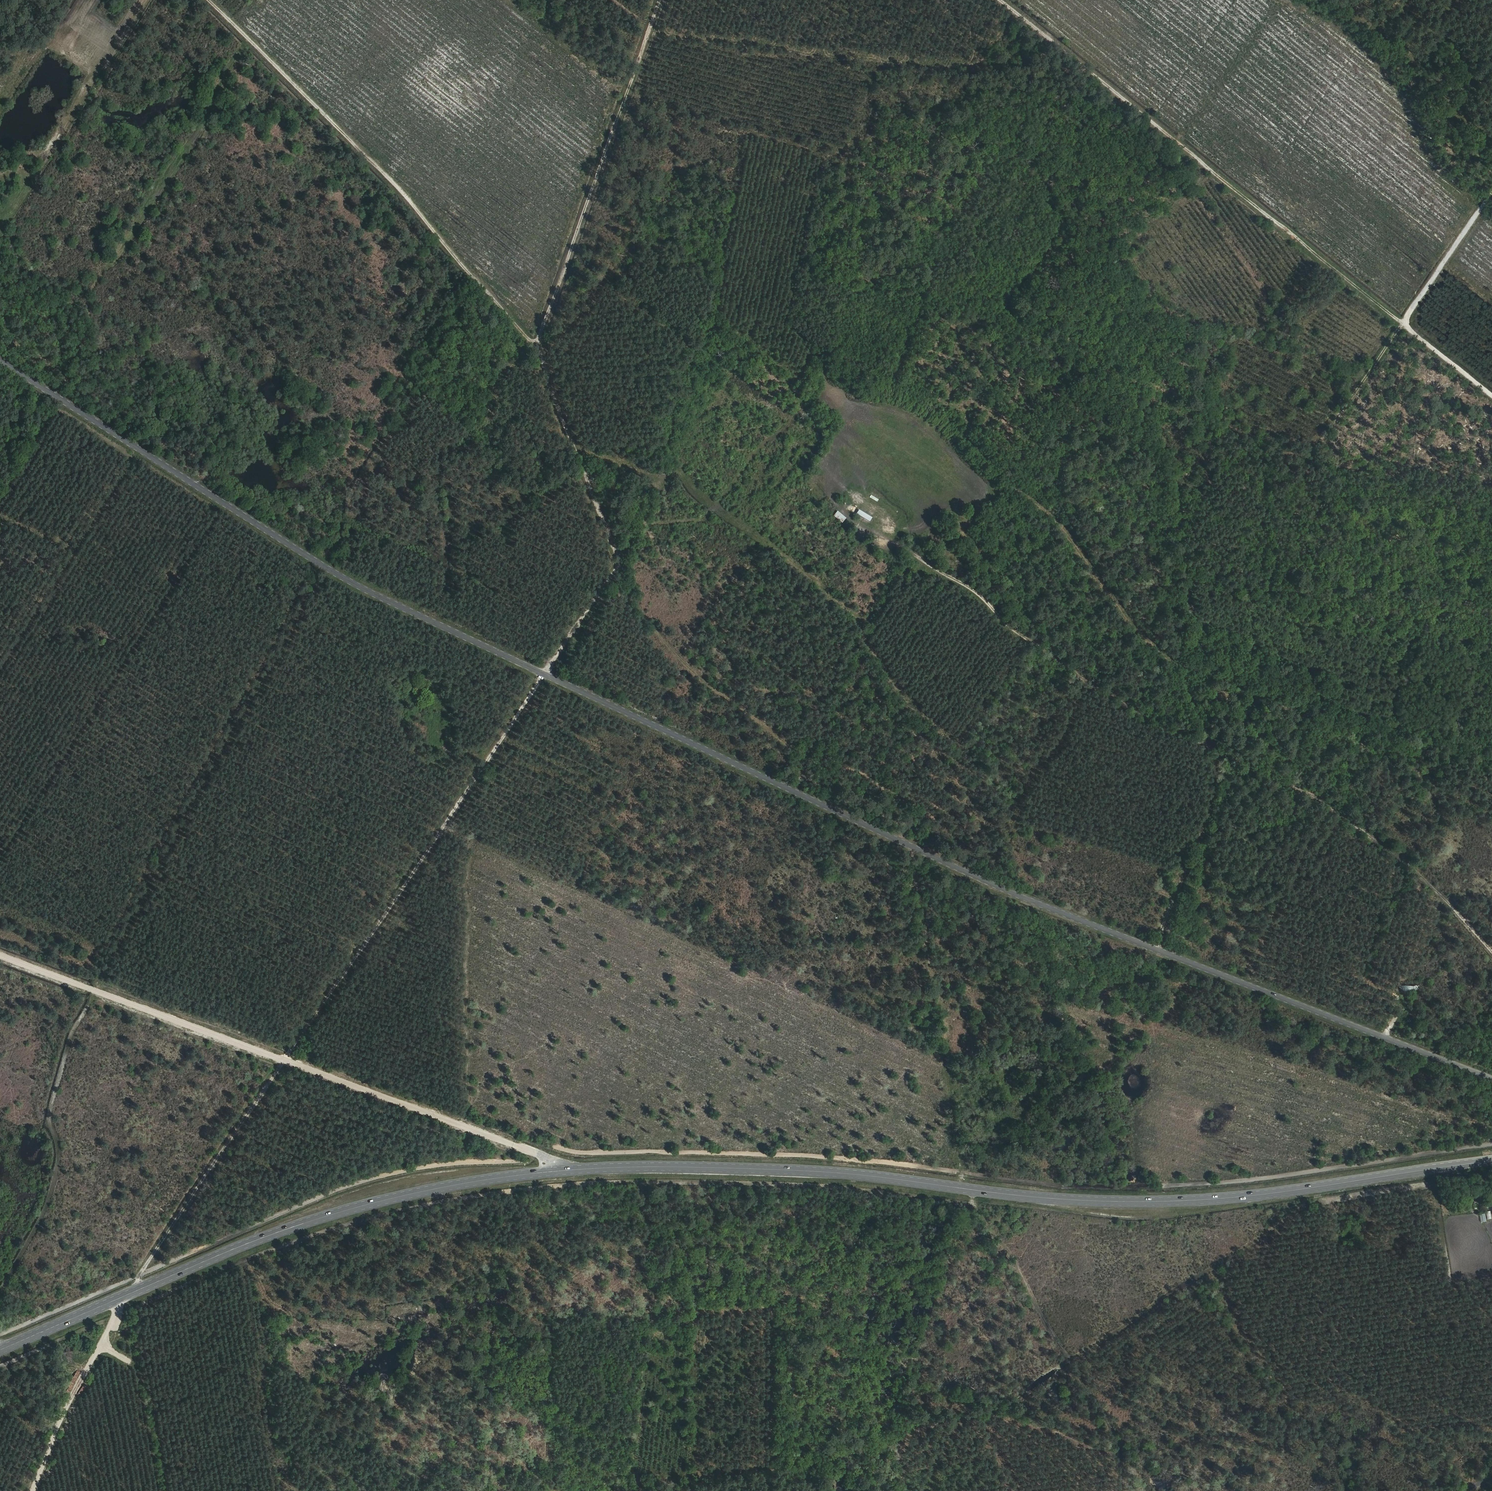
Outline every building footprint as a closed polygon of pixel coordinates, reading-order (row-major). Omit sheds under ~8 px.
[(856,514),(870,521),(872,517),(858,510),(856,514)] [(843,523),(846,517),(836,511),(833,516),(843,523)]
